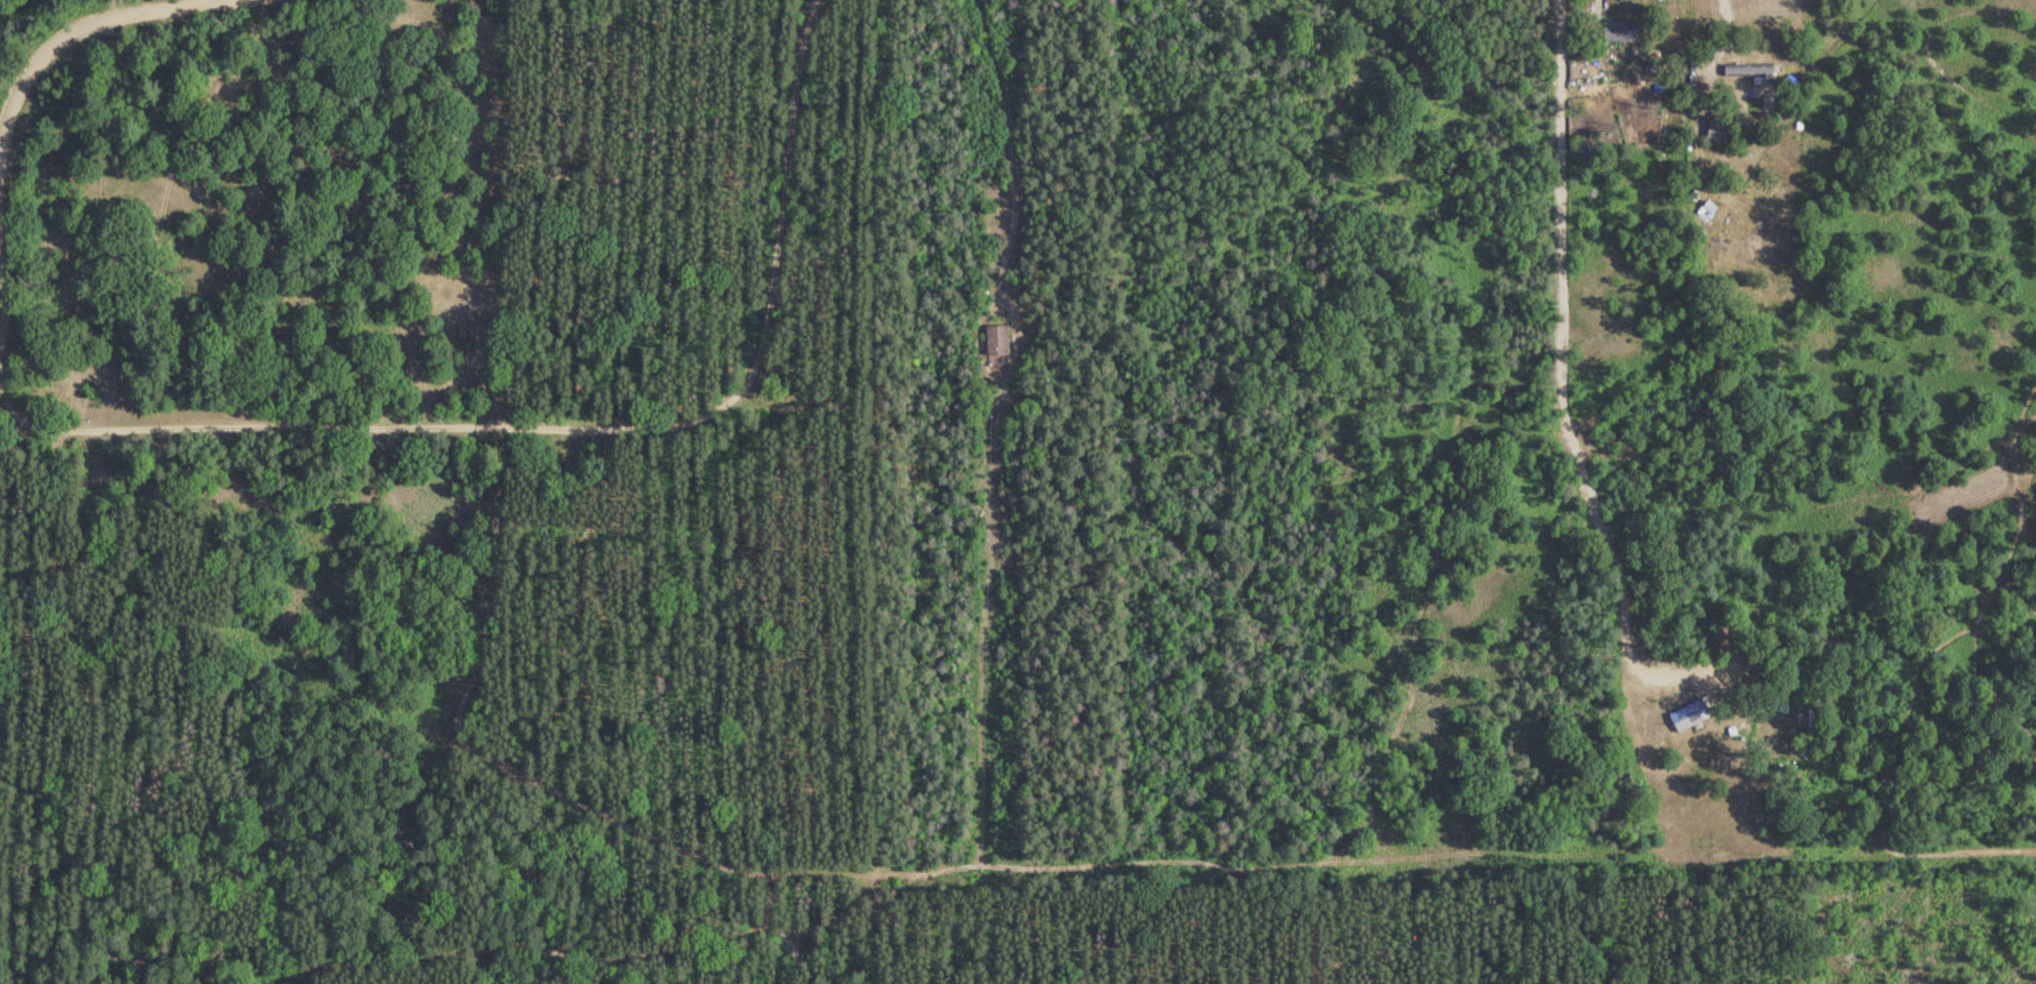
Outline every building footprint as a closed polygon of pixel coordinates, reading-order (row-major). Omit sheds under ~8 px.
[(1636,43),(1636,20),(1599,20),(1599,43),(1636,43)] [(1769,64),(1721,64),(1721,76),(1769,76),(1769,64)] [(1719,124),(1705,122),(1703,142),(1717,143),(1719,124)] [(1715,206),(1704,199),(1695,213),(1706,220),(1715,206)] [(1005,324),(983,324),(983,357),(1005,357),(1005,324)] [(1675,733),(1707,718),(1698,699),(1666,714),(1675,733)]
